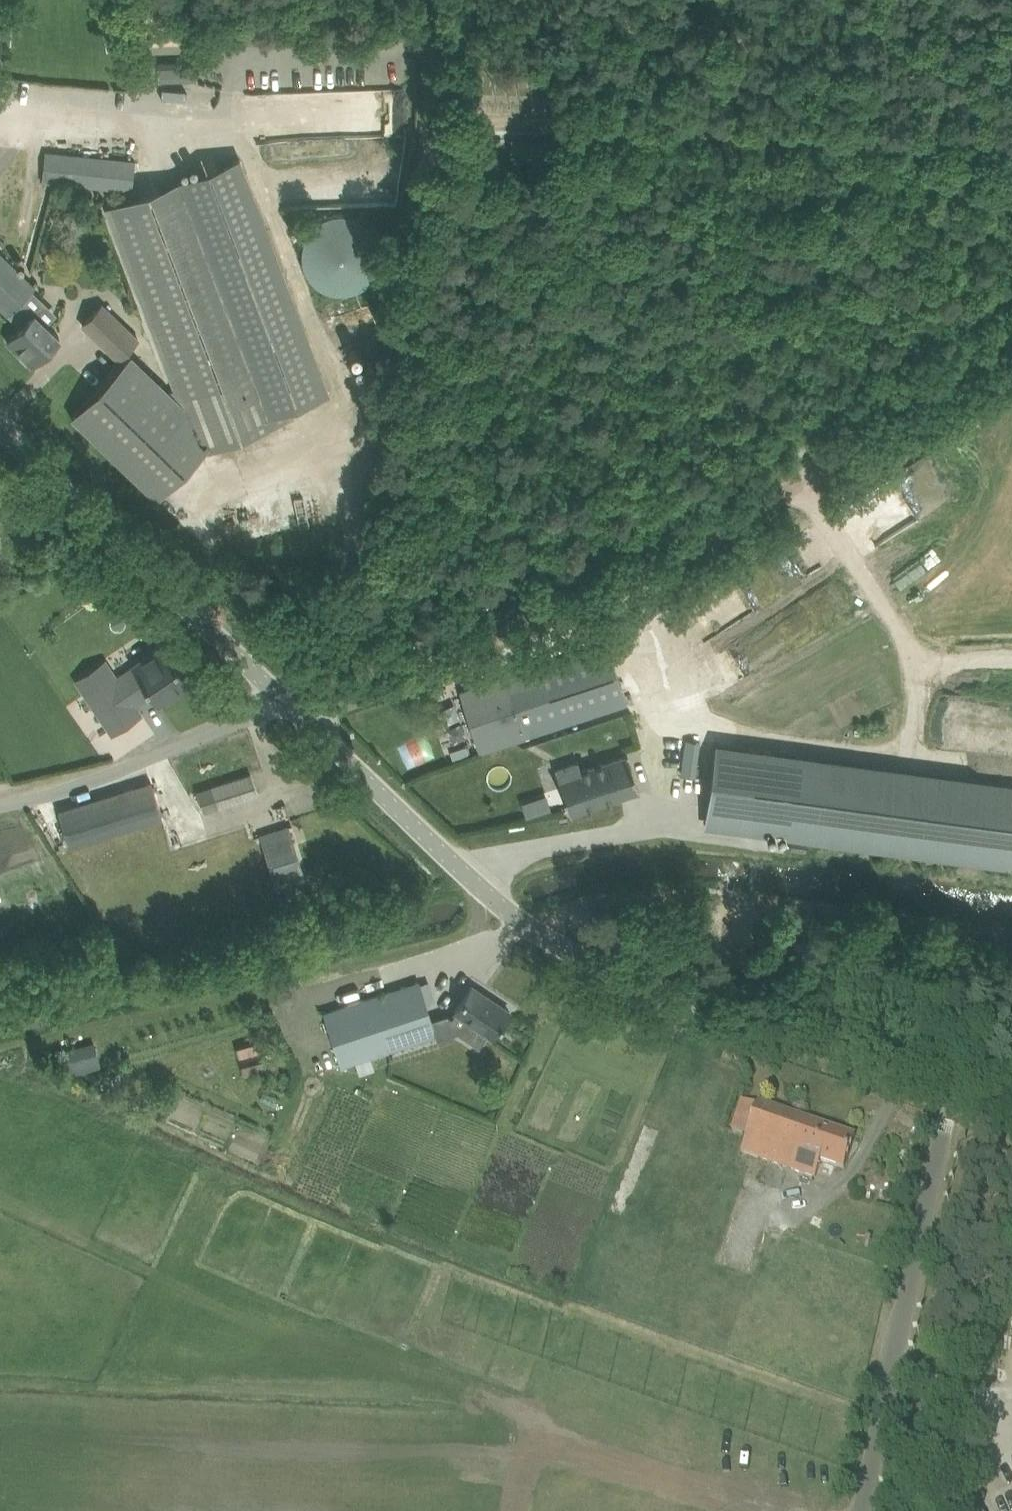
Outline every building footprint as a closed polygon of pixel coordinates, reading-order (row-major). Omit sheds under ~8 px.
[(197,59),(158,60),(159,77),(197,76),(197,59)] [(510,161),(556,162),(557,139),(511,138),(510,161)] [(44,151),(42,180),(114,187),(133,189),(136,160),(117,158),(44,151)] [(202,448),(293,415),(289,405),(326,390),(235,160),(111,206),(185,404),(131,353),(71,415),(142,483),(155,469),(170,482),(202,448)] [(337,293),(344,293),(351,293),(357,290),(363,287),(368,283),(372,279),(376,273),(378,268),(380,259),(381,251),(380,246),(377,238),(373,231),(367,224),(362,221),(354,217),(347,216),(341,215),(335,216),(330,217),(324,220),(318,223),(312,229),(307,235),(305,241),(303,248),(303,254),(303,259),(304,263),(305,267),(308,273),(310,277),(313,281),(318,286),(324,289),(330,291),(337,293)] [(7,314),(8,313),(21,325),(15,331),(7,340),(20,352),(20,355),(26,362),(29,362),(32,364),(40,356),(54,341),(59,336),(34,311),(33,312),(20,300),(35,285),(0,252),(0,307),(7,314)] [(82,324),(117,359),(140,337),(104,303),(82,324)] [(465,706),(480,751),(627,702),(607,640),(508,672),(508,669),(504,671),(510,691),(465,706)] [(119,677),(88,698),(93,705),(101,717),(112,733),(141,713),(135,704),(144,698),(152,693),(158,702),(189,681),(163,645),(133,666),(133,667),(119,677)] [(1011,868),(1011,780),(715,740),(704,826),(1011,868)] [(466,744),(450,750),(453,759),(469,754),(466,744)] [(639,789),(628,753),(581,769),(578,760),(555,768),(569,811),(639,789)] [(250,772),(212,785),(219,806),(258,793),(250,772)] [(58,808),(69,843),(142,822),(162,816),(150,779),(58,808)] [(260,834),(277,888),(305,879),(288,825),(260,834)] [(333,1037),(342,1065),(392,1048),(436,1034),(418,980),(325,1011),(333,1037)] [(455,1010),(452,1016),(462,1023),(458,1030),(479,1044),(487,1032),(493,1036),(510,1010),(471,985),(454,1010),(455,1010)] [(66,1046),(71,1072),(101,1066),(96,1040),(66,1046)] [(244,1072),(267,1069),(263,1040),(240,1043),(244,1072)] [(263,1090),(260,1098),(275,1104),(279,1097),(263,1090)] [(741,1154),(815,1180),(821,1162),(844,1170),(855,1138),(758,1104),(757,1107),(741,1101),(730,1131),(747,1137),(741,1154)]
